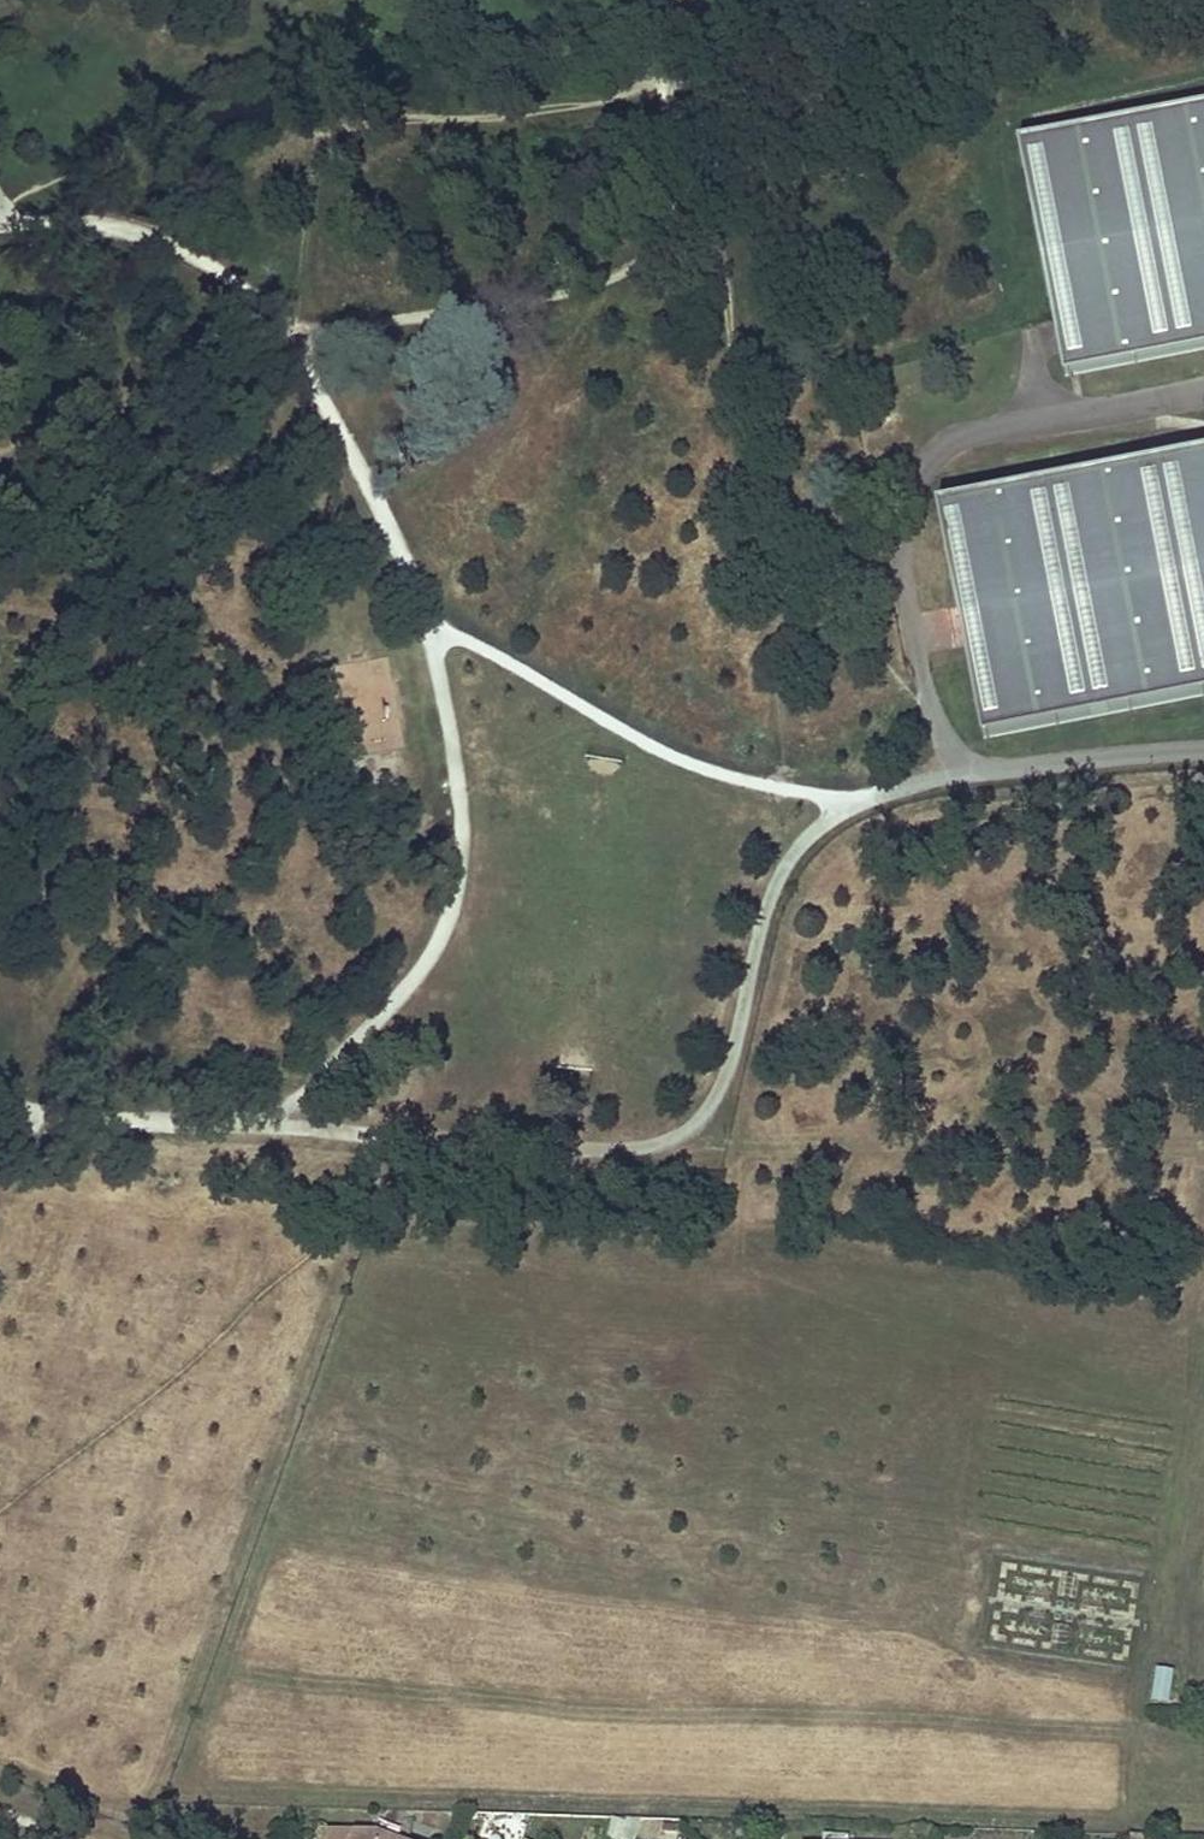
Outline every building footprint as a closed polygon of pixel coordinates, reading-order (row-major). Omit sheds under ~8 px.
[(1020,142),(1040,248),(1055,323),(1061,354),(1065,375),(1177,353),(1203,348),(1203,106),(1131,121),(1020,142)] [(939,504),(960,615),(970,664),(984,738),(1104,714),(1203,695),(1203,453),(1179,458),(1059,481),(939,504)] [(1172,1670),(1159,1669),(1155,1698),(1168,1700),(1172,1670)] [(759,1824),(740,1824),(740,1836),(759,1837),(759,1824)] [(355,1832),(328,1831),(325,1838),(353,1838),(355,1832)]
